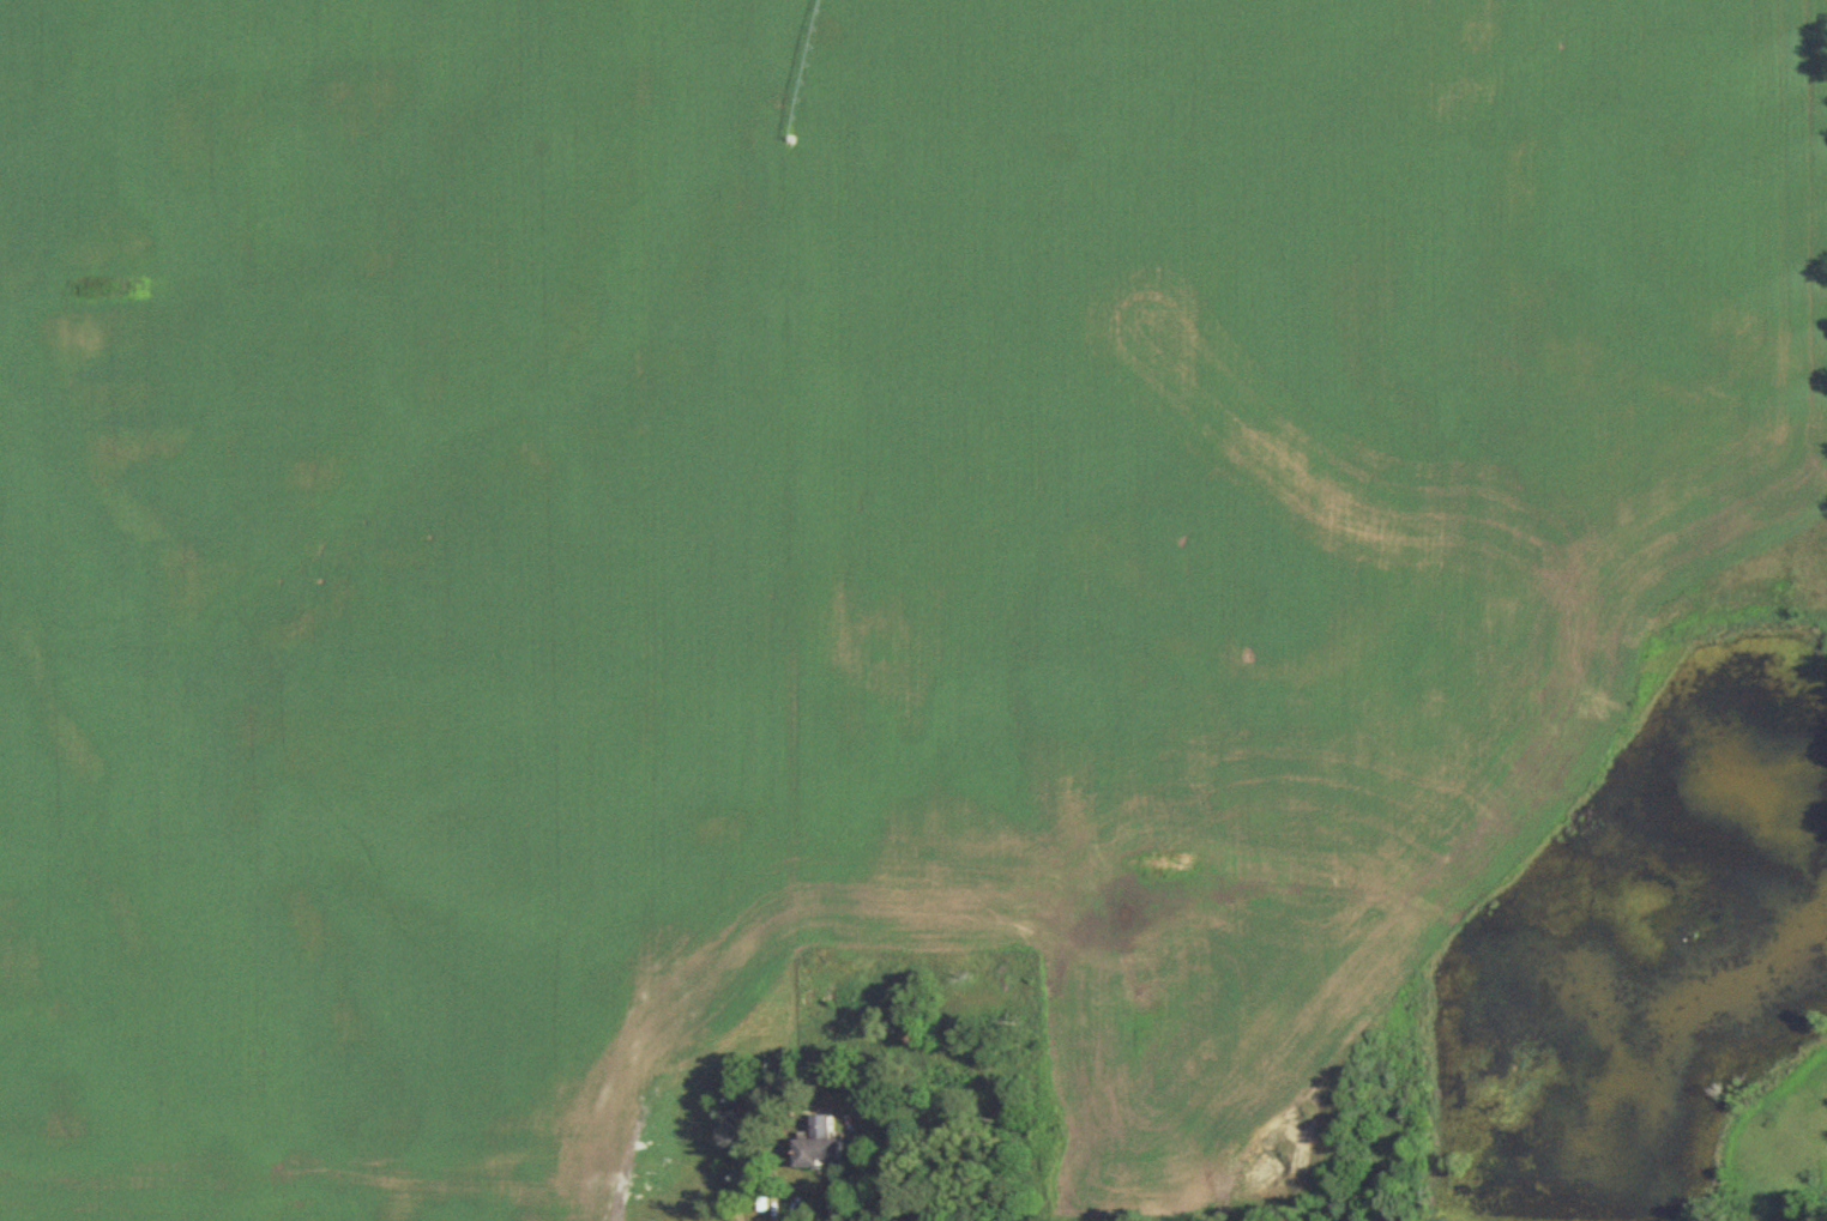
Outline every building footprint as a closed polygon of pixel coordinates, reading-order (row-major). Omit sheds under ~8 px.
[(803,1166),(828,1165),(827,1159),(848,1158),(847,1136),(836,1137),(835,1113),(818,1113),(818,1130),(802,1131),(803,1166)]
